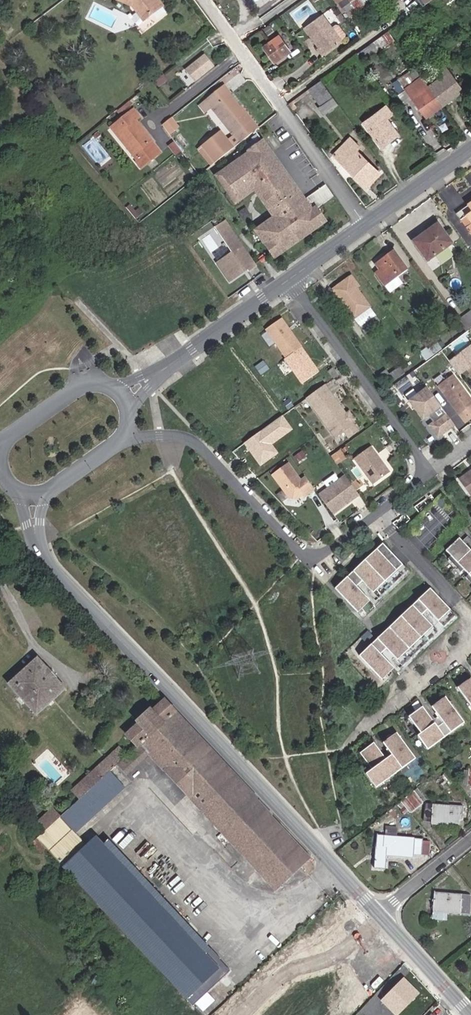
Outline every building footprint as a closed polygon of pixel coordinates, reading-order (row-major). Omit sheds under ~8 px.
[(124,3),(133,7),(143,21),(162,7),(157,0),(126,0),(124,3)] [(337,4),(343,12),(347,17),(360,8),(355,2),(359,0),(335,0),(337,4)] [(340,14),(343,12),(337,4),(335,6),(340,14)] [(336,46),(339,43),(340,39),(334,31),(331,29),(326,33),(315,20),(299,31),(319,59),(337,47),(336,46)] [(356,54),(361,61),(393,39),(388,31),(356,54)] [(274,62),(289,52),(278,36),(263,46),(274,62)] [(212,66),(204,56),(184,71),(192,82),(212,66)] [(441,106),(463,90),(442,61),(432,68),(439,78),(427,86),(441,106)] [(426,117),(441,106),(427,86),(421,77),(405,88),(426,117)] [(320,106),(332,97),(320,80),(308,89),(320,106)] [(223,86),(205,100),(212,109),(239,143),(257,128),(240,106),(242,105),(232,92),(230,94),(223,86)] [(212,109),(205,100),(199,105),(206,114),(212,109)] [(385,137),(395,130),(386,118),(391,114),(385,106),(363,123),(381,147),(389,141),(385,137)] [(151,143),(152,142),(136,121),(140,118),(133,110),(110,128),(118,138),(121,136),(144,165),(159,153),(151,143)] [(169,135),(177,129),(170,119),(162,125),(169,135)] [(210,166),(232,149),(220,133),(202,147),(211,159),(207,162),(210,166)] [(366,187),(379,173),(356,151),(359,148),(350,138),(338,150),(347,159),(342,164),(366,187)] [(283,169),(262,140),(259,142),(260,143),(252,150),(218,174),(222,180),(226,177),(241,198),(256,187),(258,190),(263,187),(279,209),(274,212),(276,215),(261,226),(276,247),(272,250),(277,256),(325,221),(321,215),(320,216),(315,209),(303,218),(294,205),(289,207),(283,196),(284,196),(276,179),(274,180),(272,177),(283,169)] [(250,147),(252,150),(260,143),(259,142),(258,140),(250,147)] [(211,159),(202,147),(198,151),(207,162),(211,159)] [(308,203),(283,169),(272,177),(274,180),(276,179),(284,196),(283,196),(289,207),(294,205),(303,218),(315,209),(327,200),(321,192),(308,203)] [(241,198),(226,177),(222,180),(237,201),(241,198)] [(333,196),(326,186),(320,190),(321,192),(327,200),(333,196)] [(279,209),(263,187),(258,190),(274,212),(279,209)] [(456,215),(470,235),(470,234),(470,204),(456,215)] [(250,213),(247,207),(242,211),(245,216),(250,213)] [(255,265),(225,220),(214,227),(231,252),(216,262),(229,281),(238,274),(239,271),(245,267),(248,270),(255,265)] [(427,261),(451,244),(437,225),(421,236),(425,241),(417,247),(427,261)] [(276,247),(261,226),(257,229),(272,250),(276,247)] [(393,250),(375,263),(382,273),(378,276),(390,293),(407,282),(402,274),(407,271),(393,250)] [(351,277),(336,288),(340,291),(336,294),(360,327),(376,315),(356,287),(358,286),(351,277)] [(470,328),(470,312),(470,311),(457,320),(466,332),(470,328)] [(301,347),(280,318),(265,329),(286,358),(301,347)] [(318,371),(301,347),(286,358),(284,359),(301,383),(318,371)] [(379,375),(388,386),(405,374),(399,366),(389,374),(385,370),(379,375)] [(338,376),(333,369),(328,372),(334,379),(338,376)] [(453,375),(437,387),(458,415),(470,406),(470,400),(453,375)] [(346,416),(324,386),(307,399),(335,438),(344,431),(348,438),(357,432),(351,423),(346,416)] [(454,426),(427,389),(409,402),(422,420),(427,416),(433,424),(429,427),(438,438),(454,426)] [(245,440),(261,463),(276,453),(268,439),(289,425),(282,416),(245,440)] [(390,473),(371,447),(354,459),(373,486),(390,473)] [(301,451),(295,456),(300,463),(306,458),(301,451)] [(338,453),(332,457),(338,465),(344,461),(338,453)] [(300,482),(287,465),(272,476),(289,499),(296,500),(302,495),(306,493),(308,495),(314,490),(306,478),(300,482)] [(470,474),(469,473),(459,481),(470,497),(470,473),(470,474)] [(333,515),(359,496),(345,477),(339,481),(335,475),(324,483),(328,489),(319,496),(333,515)] [(447,508),(438,499),(432,505),(441,514),(447,508)] [(465,542),(460,546),(463,549),(466,546),(470,552),(470,548),(465,542)] [(457,543),(444,555),(449,560),(462,573),(467,579),(470,583),(470,557),(463,549),(460,546),(457,543)] [(380,544),(332,590),(352,612),(365,599),(360,594),(359,595),(355,590),(360,585),(377,603),(379,601),(380,603),(410,575),(380,544)] [(462,573),(449,560),(447,563),(459,576),(462,573)] [(360,585),(355,590),(359,595),(360,594),(365,599),(352,612),(355,614),(367,603),(373,610),(380,603),(379,601),(377,603),(360,585)] [(427,591),(356,659),(376,680),(388,669),(379,659),(384,654),(401,672),(403,670),(404,672),(457,622),(427,591)] [(384,654),(379,659),(388,669),(376,680),(379,683),(391,672),(397,679),(404,672),(403,670),(401,672),(384,654)] [(36,715),(65,689),(36,658),(8,684),(36,715)] [(458,694),(470,684),(470,683),(469,681),(455,691),(458,694)] [(470,712),(470,684),(458,694),(470,712)] [(431,713),(445,703),(443,700),(429,711),(431,713)] [(137,747),(139,745),(174,714),(175,713),(164,701),(151,713),(150,711),(138,722),(139,724),(127,736),(137,747)] [(425,753),(462,726),(445,703),(431,713),(433,716),(432,718),(437,724),(438,723),(441,726),(435,731),(433,727),(420,710),(406,720),(418,737),(415,739),(425,753)] [(255,802),(255,800),(174,714),(139,745),(147,754),(275,891),(308,860),(288,839),(255,802)] [(383,749),(397,739),(394,736),(381,746),(383,749)] [(377,789),(413,762),(397,739),(383,749),(385,752),(383,753),(388,760),(390,759),(392,762),(386,766),(384,763),(371,746),(358,756),(370,773),(367,775),(377,789)] [(116,766),(125,775),(147,754),(139,745),(137,747),(126,757),(119,763),(116,766)] [(79,800),(110,772),(116,766),(119,763),(126,757),(118,748),(71,791),(79,800)] [(59,818),(74,834),(124,788),(110,772),(79,800),(59,818)] [(377,789),(367,775),(364,777),(374,791),(377,789)] [(401,802),(410,813),(423,803),(414,791),(401,802)] [(459,819),(463,819),(464,807),(425,804),(424,821),(432,821),(432,823),(459,825),(459,819)] [(219,969),(162,908),(96,838),(85,847),(74,834),(59,818),(37,838),(186,999),(219,969)] [(414,854),(421,855),(423,840),(378,835),(375,867),(386,868),(387,856),(414,858),(414,854)] [(470,916),(470,904),(470,895),(435,891),(433,913),(470,916)] [(395,1014),(397,1014),(418,994),(404,980),(382,1002),(395,1014)]
